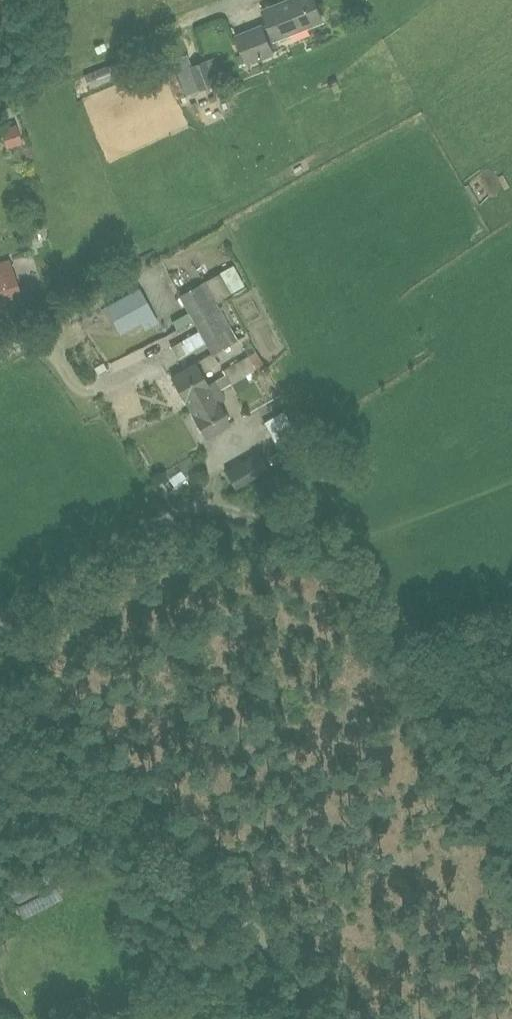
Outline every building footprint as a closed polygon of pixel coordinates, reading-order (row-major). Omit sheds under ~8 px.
[(273,51),(269,41),(322,19),(315,0),(289,0),(266,9),(271,22),(240,35),(250,60),(273,51)] [(185,94),(213,83),(204,59),(188,65),(189,67),(181,70),(182,74),(178,76),(185,94)] [(0,125),(0,129),(5,145),(21,139),(15,120),(0,125)] [(19,294),(8,261),(0,263),(0,301),(19,294)] [(225,274),(238,294),(250,287),(237,267),(225,274)] [(211,352),(236,339),(205,281),(181,294),(211,352)] [(145,328),(158,320),(139,287),(107,306),(121,331),(140,321),(145,328)] [(263,309),(254,312),(261,332),(270,329),(263,309)] [(183,352),(190,359),(205,344),(199,337),(183,352)] [(222,369),(230,383),(254,369),(247,355),(222,369)] [(225,373),(207,383),(194,362),(170,376),(188,407),(219,389),(230,383),(225,373)] [(219,389),(188,407),(205,437),(229,423),(217,401),(224,397),(219,389)] [(283,409),(262,421),(278,448),(298,436),(289,421),(283,409)] [(280,450),(268,457),(274,466),(285,459),(280,450)] [(235,488),(268,468),(258,451),(225,470),(235,488)]
